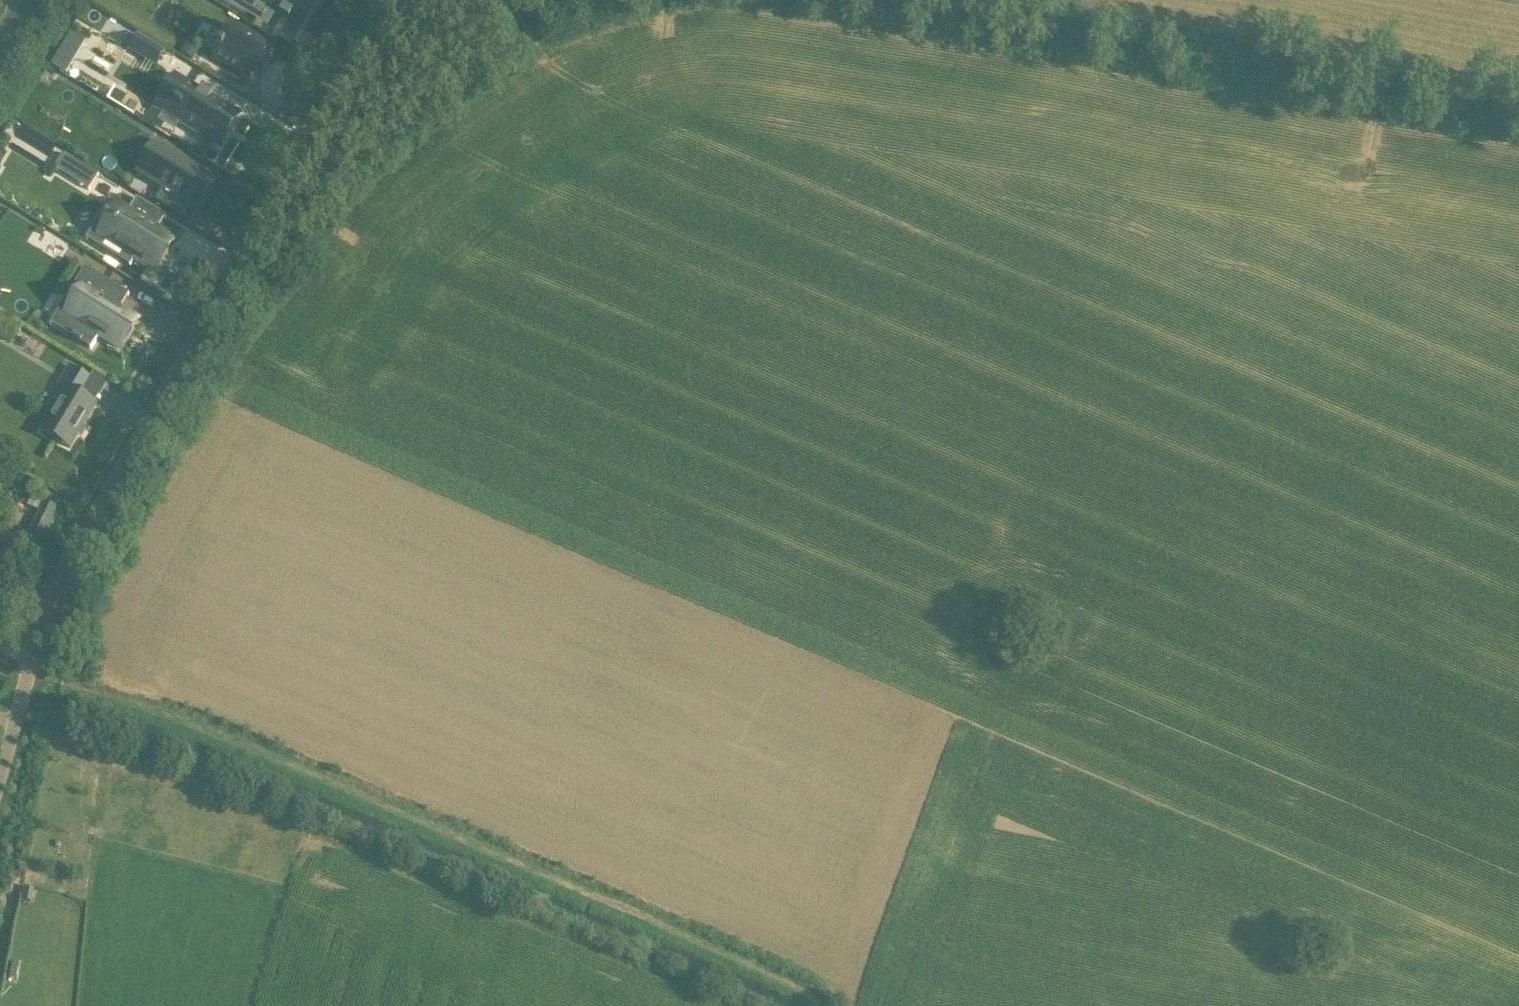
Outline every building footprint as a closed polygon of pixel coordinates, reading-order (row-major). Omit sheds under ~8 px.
[(254,0),(222,0),(245,14),(254,0)] [(300,27),(317,0),(257,0),(300,27)] [(239,76),(245,65),(256,72),(269,50),(232,27),(212,59),(239,76)] [(69,31),(49,64),(63,73),(82,40),(69,31)] [(126,47),(155,65),(163,51),(134,33),(126,47)] [(199,49),(188,42),(181,52),(192,59),(199,49)] [(184,81),(171,102),(188,113),(182,122),(218,146),(238,116),(212,99),(214,96),(213,95),(212,96),(204,91),(205,90),(203,89),(201,92),(184,81)] [(46,166),(59,144),(23,122),(9,145),(46,166)] [(162,184),(154,197),(166,205),(174,191),(196,204),(204,191),(200,188),(208,174),(167,149),(150,176),(162,184)] [(65,154),(57,168),(70,177),(79,163),(65,154)] [(123,250),(155,271),(174,240),(157,229),(165,215),(136,197),(127,211),(119,205),(111,217),(117,221),(105,239),(116,247),(113,252),(119,256),(123,250)] [(43,267),(56,276),(47,290),(64,299),(81,270),(53,252),(43,267)] [(81,305),(64,332),(72,337),(72,338),(80,344),(81,343),(90,349),(99,335),(119,348),(136,321),(119,310),(129,295),(84,267),(67,296),(81,305)] [(69,449),(95,406),(79,397),(91,378),(69,365),(57,385),(66,390),(41,432),(69,449)] [(11,498),(26,505),(32,492),(18,485),(11,498)] [(46,553),(64,517),(41,506),(23,541),(46,553)] [(0,611),(0,638),(12,618),(0,611)] [(30,901),(32,889),(24,888),(22,900),(30,901)] [(8,977),(16,978),(19,964),(12,962),(8,977)]
